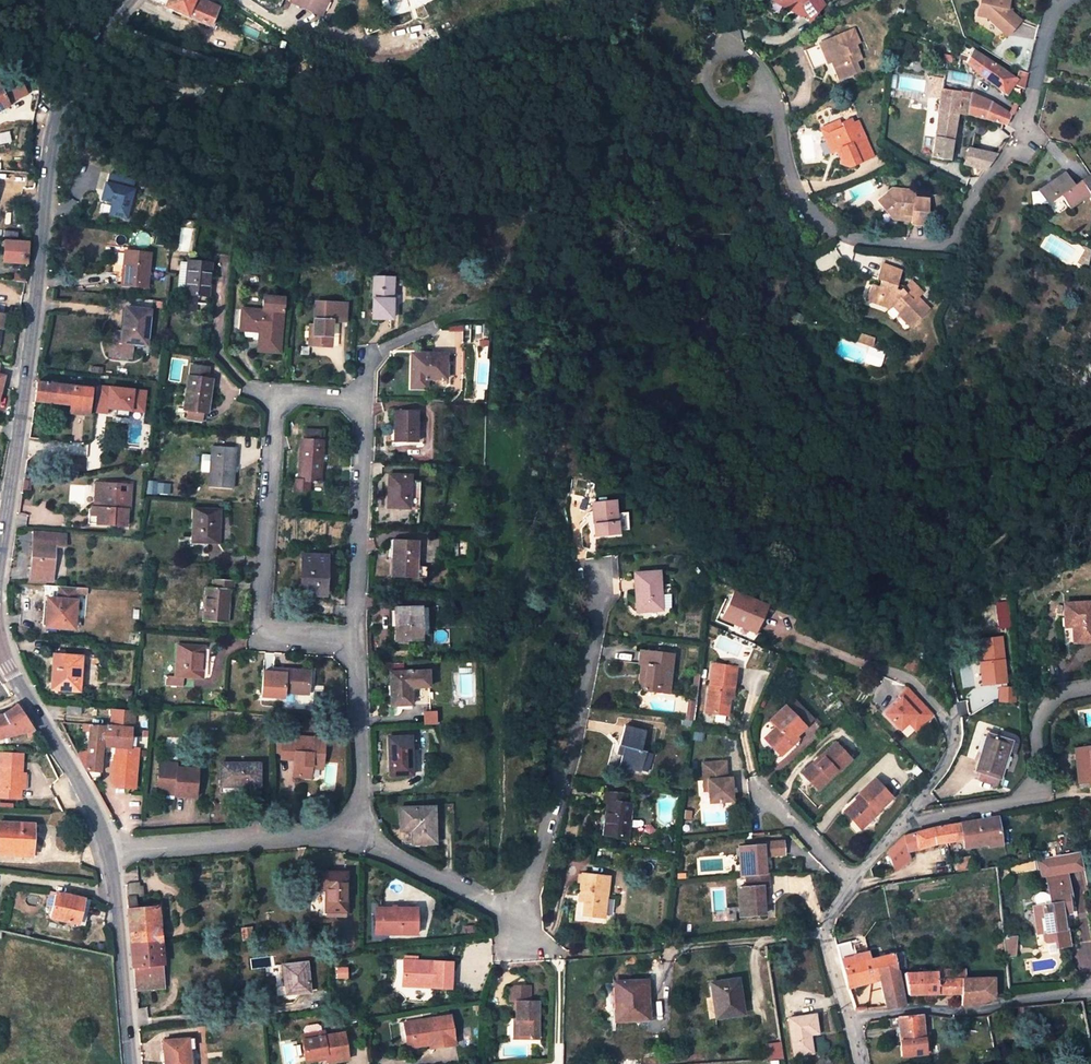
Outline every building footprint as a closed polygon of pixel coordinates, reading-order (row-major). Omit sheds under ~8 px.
[(163,7),(210,27),(216,12),(192,1),(193,0),(166,0),(163,7)] [(218,8),(201,0),(193,0),(192,1),(216,12),(218,8)] [(296,4),(315,14),(322,0),(298,0),(296,4)] [(315,14),(319,16),(327,0),(322,0),(315,14)] [(779,0),(777,0),(773,2),(782,5),(788,9),(779,0)] [(788,9),(791,7),(794,12),(808,18),(824,5),(821,0),(779,0),(788,9)] [(976,15),(987,17),(1006,36),(1019,21),(1007,9),(1009,0),(980,0),(976,15)] [(813,71),(833,62),(840,79),(859,71),(856,61),(862,58),(856,43),(860,41),(854,28),(805,50),(813,71)] [(975,73),(1003,93),(1010,83),(1013,85),(1024,90),(1028,73),(1020,70),(1017,80),(1015,78),(973,49),(965,62),(975,73)] [(6,92),(11,103),(26,95),(19,80),(4,88),(6,92)] [(1006,95),(1013,85),(1010,83),(1003,93),(1006,95)] [(941,88),(931,156),(948,160),(956,113),(966,115),(966,114),(968,104),(958,102),(960,91),(941,88)] [(971,94),(971,93),(960,91),(958,102),(968,104),(971,94)] [(983,118),(990,102),(971,94),(968,104),(966,114),(983,118)] [(1012,114),(990,102),(983,118),(1007,125),(1012,114)] [(848,168),(873,156),(860,128),(855,130),(853,124),(851,119),(841,124),(843,127),(829,133),(825,138),(831,153),(835,151),(840,149),(843,154),(840,160),(839,164),(848,168)] [(843,127),(841,124),(840,121),(820,130),(825,138),(829,133),(843,127)] [(996,154),(969,148),(963,164),(984,170),(996,154)] [(1065,171),(1037,190),(1038,191),(1046,203),(1047,204),(1060,195),(1070,208),(1090,195),(1090,196),(1090,174),(1074,185),(1065,171)] [(135,180),(109,174),(106,183),(133,190),(135,180)] [(133,190),(106,183),(101,199),(112,202),(109,214),(125,218),(133,190)] [(879,201),(893,218),(905,219),(906,214),(912,214),(911,224),(927,225),(929,199),(916,198),(917,190),(893,188),(879,201)] [(962,199),(967,191),(962,189),(958,197),(962,199)] [(1030,192),(1032,205),(1046,203),(1038,191),(1030,192)] [(3,262),(25,263),(27,243),(5,241),(4,248),(3,262)] [(150,253),(125,250),(122,273),(121,285),(147,288),(150,253)] [(194,312),(196,295),(208,296),(211,263),(188,261),(188,263),(185,294),(183,311),(194,312)] [(178,293),(185,294),(188,263),(181,263),(178,293)] [(928,309),(916,297),(913,300),(901,289),(899,291),(895,286),(901,271),(882,263),(876,279),(881,281),(879,287),(872,284),(868,294),(879,298),(877,303),(889,308),(892,306),(900,313),(898,315),(910,327),(928,309)] [(392,278),(373,277),(372,318),(391,318),(392,278)] [(866,299),(877,303),(879,298),(868,294),(866,299)] [(280,353),(282,311),(283,297),(262,295),(262,310),(242,308),(240,330),(245,331),(259,332),(258,339),(258,351),(280,353)] [(347,303),(315,302),(314,325),(309,325),(308,345),(330,346),(332,321),(346,322),(347,303)] [(892,306),(889,308),(897,316),(898,315),(900,313),(892,306)] [(130,357),(131,343),(145,345),(150,310),(126,307),(123,332),(111,330),(108,355),(130,357)] [(463,348),(463,326),(450,326),(450,348),(463,348)] [(251,339),(258,339),(259,332),(245,331),(244,337),(252,337),(251,339)] [(875,341),(862,336),(859,343),(873,348),(875,341)] [(445,386),(447,354),(411,354),(411,388),(426,388),(426,385),(445,386)] [(188,376),(184,409),(185,409),(184,417),(204,421),(205,412),(207,412),(211,380),(206,379),(206,374),(207,368),(191,365),(189,376),(188,376)] [(88,416),(104,416),(106,387),(92,385),(91,388),(36,382),(34,400),(70,405),(68,428),(87,430),(88,416)] [(170,388),(160,387),(158,402),(168,403),(170,388)] [(417,410),(394,410),(394,443),(417,443),(417,410)] [(304,430),(304,439),(321,440),(321,431),(304,430)] [(301,439),(299,472),(299,480),(295,479),(294,490),(303,491),(308,491),(309,481),(321,482),(321,477),(323,440),(321,440),(304,439),(301,439)] [(236,447),(211,446),(211,450),(210,466),(209,487),(233,489),(234,472),(230,472),(230,467),(234,467),(236,447)] [(411,476),(388,475),(387,508),(409,509),(411,476)] [(129,507),(130,496),(114,495),(115,486),(100,485),(100,496),(95,496),(94,503),(92,502),(91,511),(90,525),(125,528),(127,506),(129,507)] [(114,495),(130,496),(130,487),(115,486),(114,495)] [(614,501),(591,504),(594,537),(617,534),(614,501)] [(220,510),(193,508),(192,542),(219,543),(220,510)] [(34,531),(30,579),(52,581),(55,546),(64,547),(65,533),(34,531)] [(417,542),(393,542),(392,558),(391,576),(416,577),(417,542)] [(327,556),(302,555),(300,593),(325,594),(327,556)] [(659,572),(634,575),(637,612),(661,610),(661,609),(670,608),(669,594),(660,595),(659,572)] [(212,587),(206,587),(204,621),(227,624),(230,589),(233,589),(234,580),(213,578),(212,587)] [(58,600),(49,599),(48,607),(44,606),(43,607),(42,626),(73,628),(75,601),(75,595),(87,596),(87,589),(75,588),(59,587),(58,600)] [(764,607),(733,593),(721,619),(735,625),(732,632),(749,639),(752,632),(754,632),(764,607)] [(1063,604),(1064,620),(1072,620),(1073,627),(1074,643),(1090,642),(1090,603),(1063,604)] [(994,616),(995,616),(996,627),(1004,626),(1002,604),(993,604),(994,616)] [(419,607),(393,608),(394,640),(421,640),(419,607)] [(1007,687),(1001,636),(973,639),(979,686),(996,684),(998,703),(1015,700),(1013,686),(1007,687)] [(175,676),(165,676),(165,685),(182,686),(182,677),(202,678),(203,647),(176,646),(175,676)] [(673,655),(641,651),(639,665),(642,665),(646,665),(643,687),(643,690),(655,692),(656,686),(668,687),(673,655)] [(81,657),(52,655),(50,690),(78,692),(81,657)] [(909,656),(904,667),(908,669),(913,658),(909,656)] [(913,658),(908,669),(909,670),(916,673),(920,662),(920,661),(913,658)] [(728,697),(730,686),(734,687),(736,667),(711,664),(706,712),(726,714),(728,697)] [(272,673),(263,672),(261,696),(282,698),(283,693),(283,689),(294,690),(294,694),(307,694),(308,671),(284,669),(284,673),(272,673)] [(410,671),(389,672),(389,685),(391,685),(391,695),(390,695),(390,705),(411,704),(410,687),(429,687),(428,671),(410,671)] [(932,714),(907,688),(899,696),(901,698),(886,713),(901,729),(908,723),(916,716),(923,723),(932,714)] [(963,697),(955,699),(958,717),(966,715),(963,697)] [(794,700),(786,707),(805,729),(814,721),(794,700)] [(0,716),(0,738),(16,734),(17,741),(37,735),(17,705),(2,716),(0,716)] [(79,716),(79,714),(81,714),(81,710),(79,710),(80,707),(66,706),(66,714),(79,716)] [(777,729),(765,740),(779,757),(780,757),(792,746),(790,743),(796,737),(805,729),(786,707),(771,720),(778,728),(777,729)] [(85,771),(89,780),(98,775),(101,746),(114,747),(112,783),(113,787),(126,788),(128,770),(135,770),(137,748),(129,748),(131,729),(133,729),(134,712),(133,712),(111,711),(110,727),(89,726),(85,771)] [(438,712),(425,712),(425,724),(438,724),(438,712)] [(908,723),(915,730),(923,723),(916,716),(908,723)] [(644,732),(624,726),(619,745),(624,746),(622,756),(619,766),(640,771),(645,753),(640,752),(640,749),(644,732)] [(999,779),(1008,752),(1015,754),(1019,741),(1019,738),(1017,736),(1015,735),(1003,731),(1000,738),(989,734),(982,754),(981,753),(975,771),(999,779)] [(989,734),(982,732),(975,752),(981,753),(982,754),(989,734)] [(324,738),(282,735),(281,755),(294,756),(294,760),(293,777),(310,778),(311,768),(321,768),(324,738)] [(410,736),(387,737),(388,776),(412,775),(410,736)] [(796,737),(790,743),(792,746),(799,740),(796,737)] [(850,760),(834,743),(820,757),(822,759),(816,766),(813,763),(802,774),(812,785),(815,782),(820,788),(850,760)] [(624,746),(619,745),(616,755),(622,756),(624,746)] [(1079,782),(1090,782),(1090,751),(1089,745),(1076,746),(1079,782)] [(22,773),(22,754),(0,753),(0,796),(20,797),(21,789),(26,789),(26,773),(22,773)] [(652,755),(645,753),(640,771),(647,773),(652,755)] [(725,762),(702,764),(703,781),(707,781),(707,786),(709,803),(732,802),(730,779),(726,779),(725,762)] [(177,764),(158,763),(156,790),(174,791),(174,795),(173,796),(194,798),(196,770),(176,768),(177,764)] [(258,763),(220,764),(220,787),(258,787),(258,763)] [(128,770),(126,788),(133,788),(135,770),(128,770)] [(861,830),(879,814),(878,812),(893,798),(875,780),(860,794),(862,796),(850,806),(857,814),(851,819),(861,830)] [(812,785),(817,791),(820,788),(815,782),(812,785)] [(625,796),(605,793),(604,802),(607,803),(603,835),(627,838),(631,806),(624,805),(625,796)] [(844,812),(851,819),(857,814),(850,806),(844,812)] [(433,807),(399,807),(400,831),(411,830),(411,844),(435,843),(433,807)] [(988,840),(1000,838),(997,817),(960,823),(963,839),(965,847),(965,848),(969,848),(988,845),(988,840)] [(0,823),(0,854),(30,856),(31,845),(35,845),(36,830),(32,829),(32,825),(0,823)] [(889,857),(895,871),(909,859),(905,851),(916,850),(933,844),(963,839),(960,823),(933,828),(904,836),(886,853),(889,857)] [(1001,845),(1000,838),(988,840),(988,845),(989,847),(1001,845)] [(761,846),(738,848),(740,875),(746,875),(747,888),(737,889),(739,916),(764,915),(763,902),(761,886),(766,886),(768,886),(767,874),(765,874),(763,857),(783,855),(782,842),(761,844),(761,846)] [(965,847),(955,849),(958,871),(972,869),(972,868),(970,857),(969,848),(965,848),(965,847)] [(1069,905),(1067,894),(1070,894),(1067,873),(1086,870),(1083,851),(1038,858),(1041,877),(1045,876),(1049,896),(1043,894),(1036,895),(1034,899),(1035,906),(1033,907),(1035,919),(1044,918),(1047,940),(1050,942),(1059,941),(1060,948),(1073,946),(1070,929),(1067,929),(1066,920),(1065,914),(1070,913),(1069,905)] [(345,874),(316,873),(316,892),(325,892),(325,911),(345,911),(345,874)] [(608,877),(582,874),(580,893),(586,894),(585,902),(583,915),(604,917),(608,877)] [(154,930),(152,909),(135,911),(134,898),(142,897),(141,887),(134,887),(134,889),(125,890),(130,944),(156,941),(158,941),(158,930),(154,930)] [(48,892),(43,916),(62,921),(61,924),(81,928),(88,900),(48,891),(48,892)] [(415,909),(380,909),(380,934),(415,934),(415,909)] [(241,941),(249,940),(248,933),(240,934),(241,941)] [(1005,940),(1007,957),(1016,956),(1017,938),(1005,940)] [(840,959),(846,983),(878,975),(879,980),(886,1007),(894,1007),(904,1006),(896,970),(893,954),(870,960),(868,953),(861,955),(855,940),(836,946),(840,957),(840,959)] [(132,966),(158,964),(156,941),(130,944),(132,966)] [(896,970),(905,969),(903,951),(893,954),(896,970)] [(450,963),(403,961),(402,983),(423,984),(423,987),(449,988),(450,963)] [(306,963),(282,965),(286,994),(309,992),(306,963)] [(161,989),(158,964),(132,966),(134,992),(161,989)] [(936,973),(904,974),(907,995),(960,993),(960,1005),(975,1005),(994,997),(994,978),(965,979),(965,970),(936,971),(936,973)] [(847,988),(879,980),(878,975),(846,983),(847,988)] [(736,981),(711,985),(716,1019),(742,1015),(736,981)] [(649,982),(614,984),(615,1021),(645,1020),(644,994),(649,994),(649,982)] [(508,987),(508,999),(512,1002),(515,1002),(528,1002),(527,987),(508,987)] [(528,1002),(515,1002),(515,1019),(517,1019),(517,1039),(537,1039),(537,1002),(528,1002)] [(450,1016),(409,1022),(412,1044),(433,1041),(434,1051),(455,1048),(450,1016)] [(814,1016),(789,1019),(794,1057),(812,1054),(810,1038),(807,1039),(807,1035),(817,1034),(814,1016)] [(930,1053),(928,1030),(923,1031),(921,1016),(898,1018),(900,1042),(901,1057),(930,1053)] [(403,1023),(407,1049),(429,1046),(430,1052),(434,1051),(433,1041),(412,1044),(409,1022),(403,1023)] [(318,1026),(301,1029),(302,1034),(299,1034),(303,1058),(325,1055),(325,1060),(326,1063),(346,1060),(342,1033),(322,1036),(321,1031),(319,1031),(318,1026)] [(161,1042),(164,1063),(188,1063),(186,1039),(161,1042)] [(779,1043),(764,1045),(764,1047),(765,1060),(782,1059),(779,1043)] [(765,1060),(764,1047),(756,1048),(758,1061),(765,1060)] [(325,1055),(303,1058),(303,1063),(325,1060),(325,1055)]
